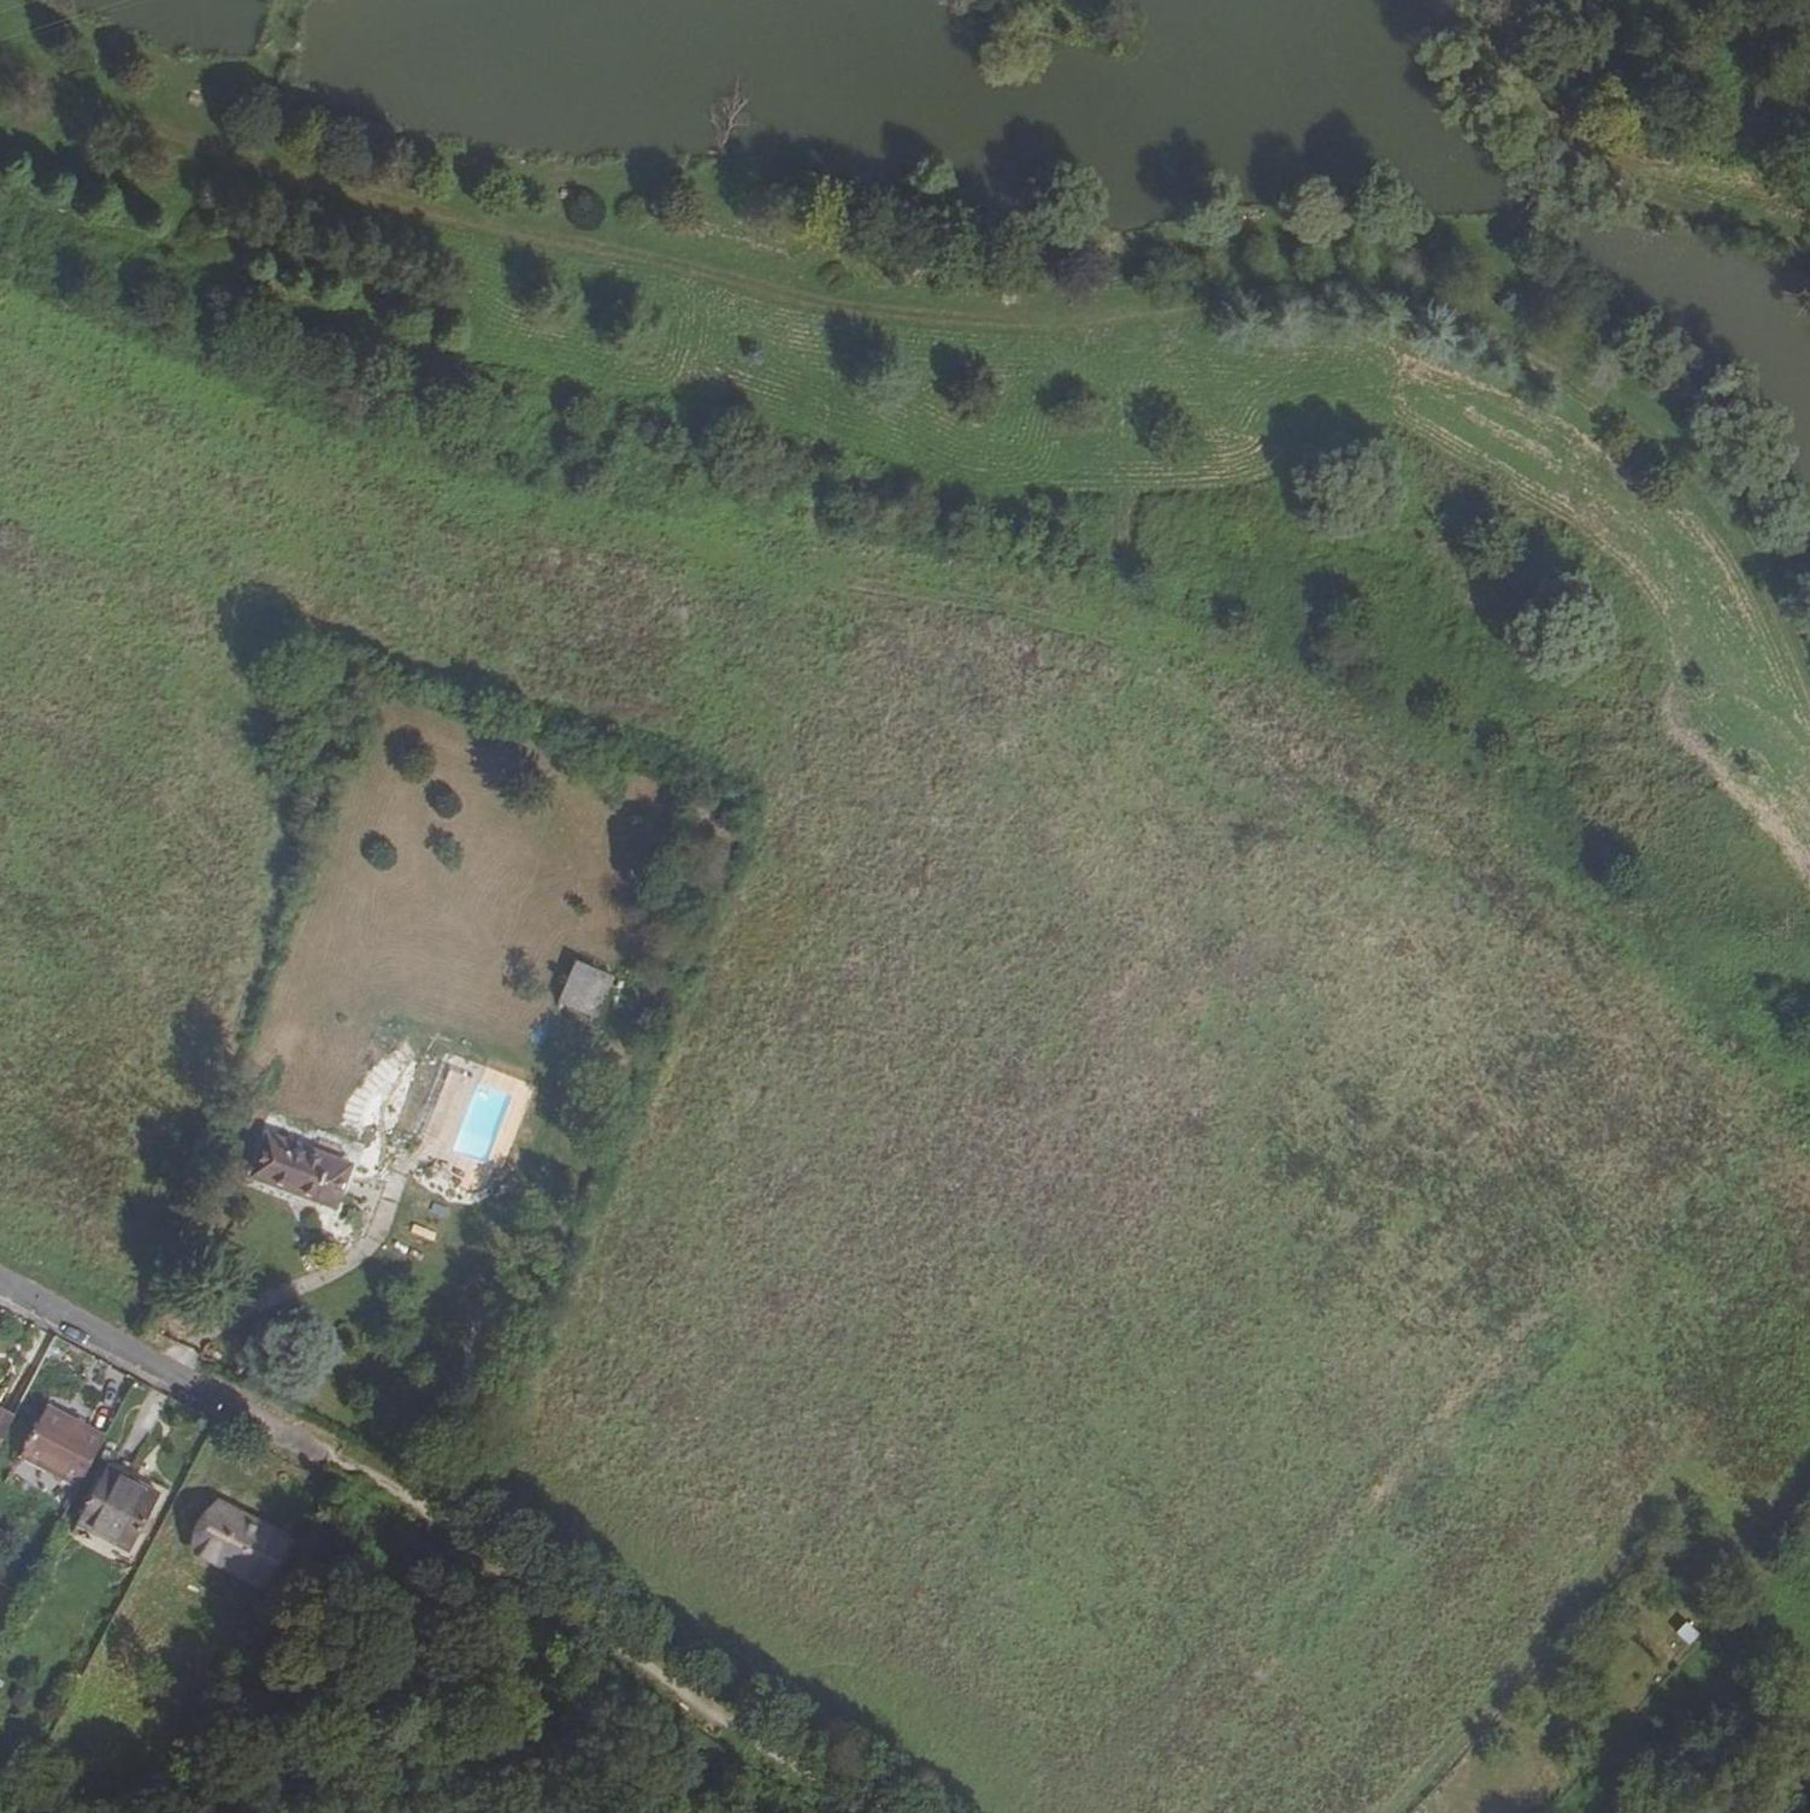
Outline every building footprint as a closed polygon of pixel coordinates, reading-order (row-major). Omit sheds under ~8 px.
[(575,995),(594,1004),(611,966),(592,958),(575,995)] [(271,1177),(353,1205),(366,1166),(284,1138),(271,1177)] [(81,1488),(107,1437),(48,1407),(22,1457),(81,1488)] [(15,1419),(0,1411),(0,1447),(15,1419)] [(161,1496),(108,1467),(79,1523),(132,1552),(161,1496)] [(268,1586),(290,1543),(216,1504),(194,1546),(268,1586)]
